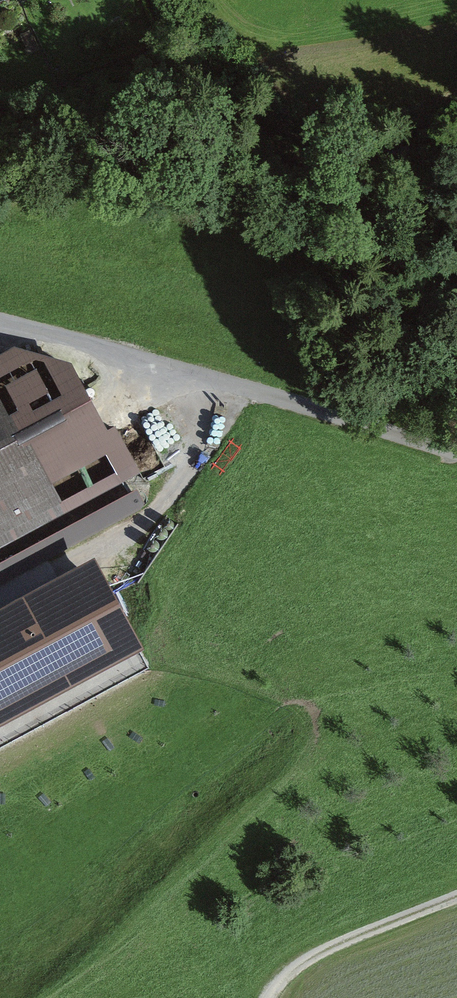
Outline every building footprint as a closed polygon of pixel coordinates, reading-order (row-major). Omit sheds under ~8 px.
[(67,514),(49,480),(104,451),(121,482),(141,471),(113,418),(37,458),(0,387),(0,549),(67,514)] [(0,565),(0,587),(149,506),(140,489),(0,565)]
